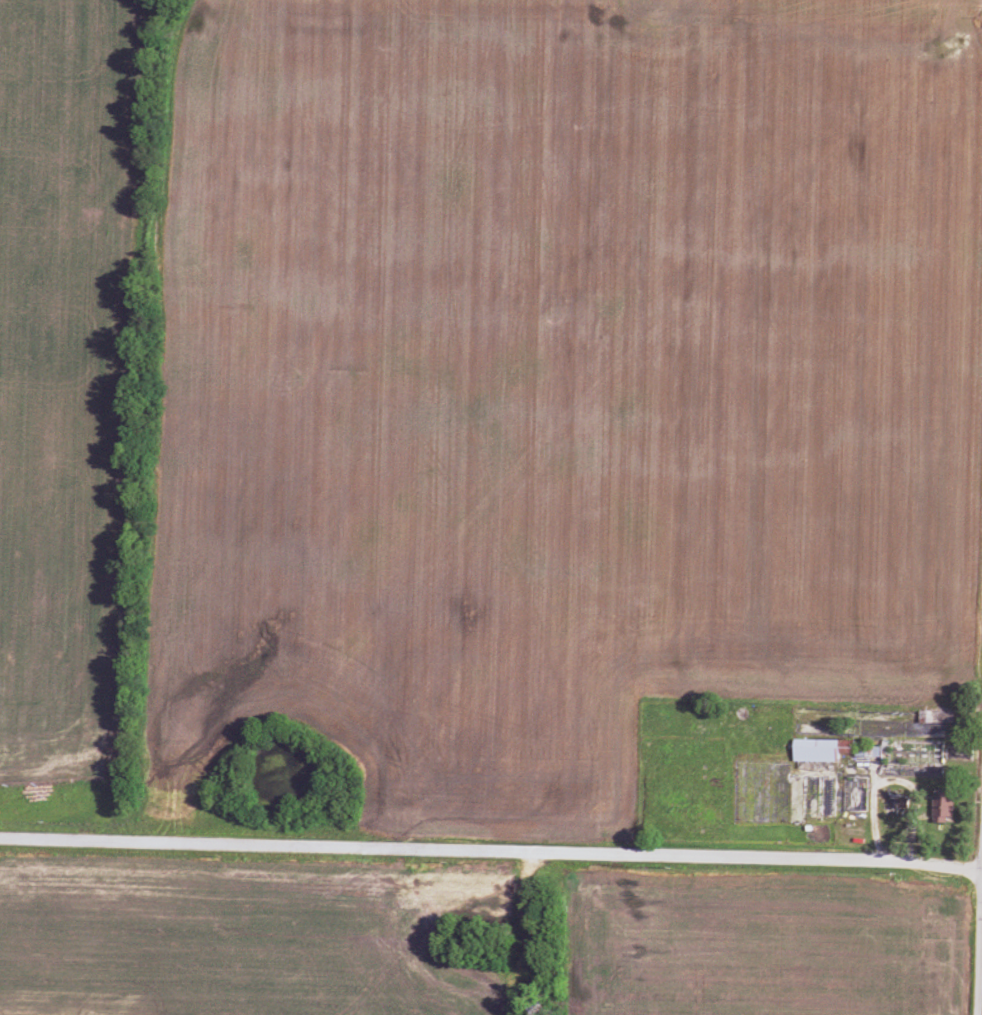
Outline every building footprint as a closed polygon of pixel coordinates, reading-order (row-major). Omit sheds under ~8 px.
[(792,757),(837,759),(837,738),(793,736),(792,757)] [(932,817),(953,817),(954,788),(933,787),(932,817)]
